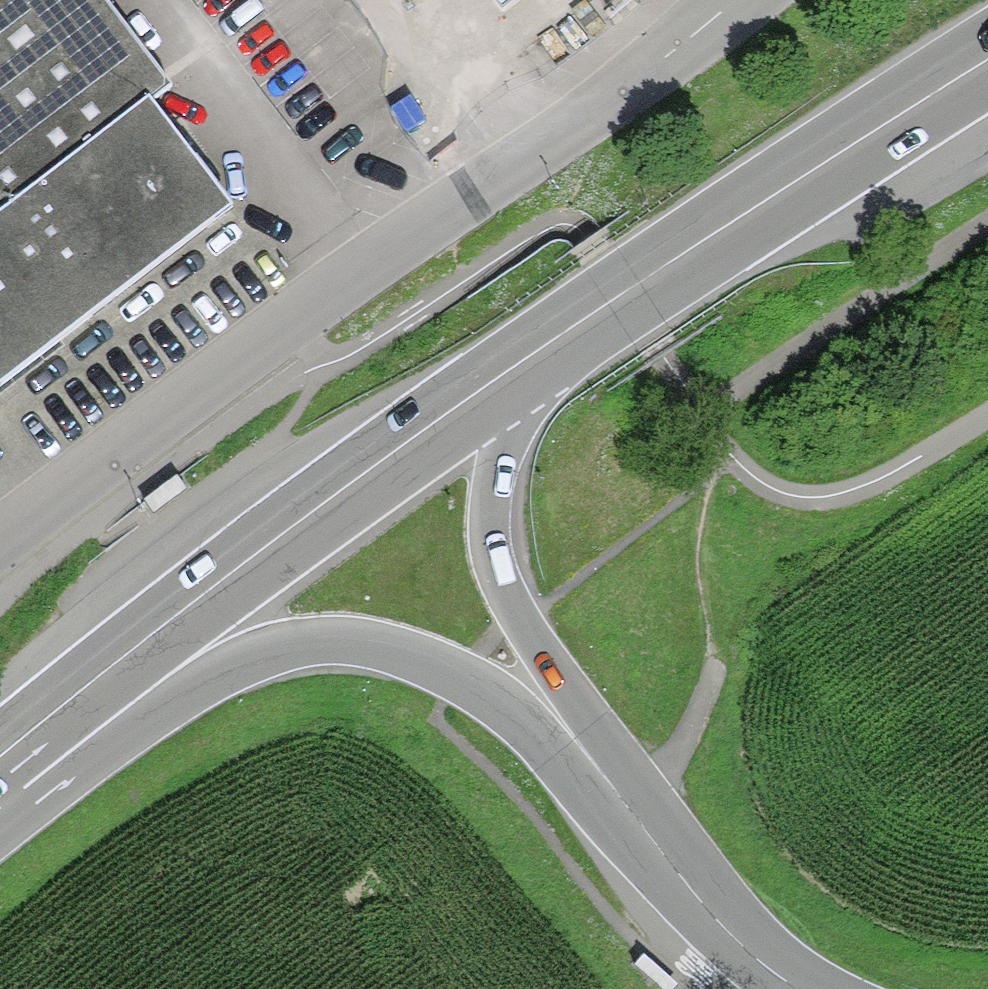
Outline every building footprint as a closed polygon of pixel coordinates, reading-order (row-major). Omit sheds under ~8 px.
[(221,202),(139,95),(161,79),(100,0),(0,0),(0,370),(221,202)]
